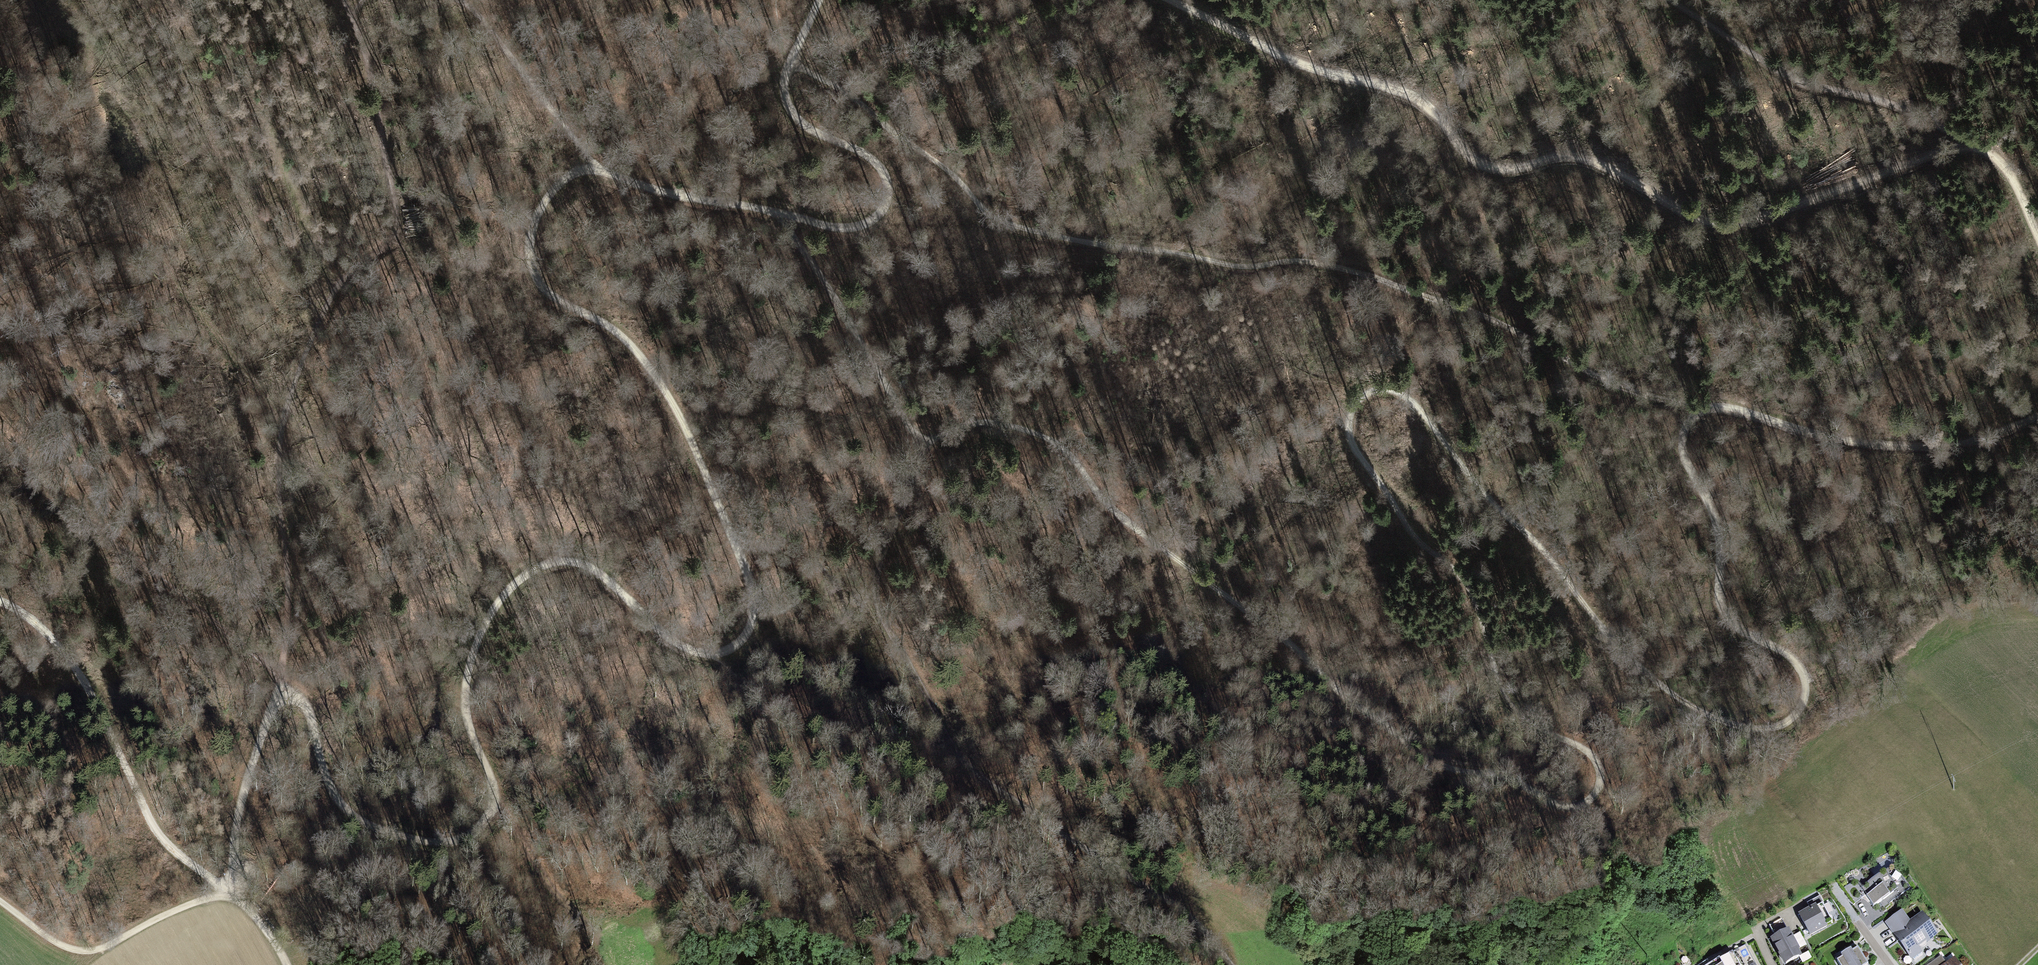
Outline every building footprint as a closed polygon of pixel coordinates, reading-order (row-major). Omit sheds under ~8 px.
[(1855,880),(1843,889),(1855,905),(1852,907),(1867,927),(1894,907),(1892,903),(1911,889),(1892,863),(1860,887),(1855,880)] [(1811,905),(1799,912),(1811,935),(1828,926),(1827,924),(1833,920),(1823,902),(1825,901),(1821,893),(1808,900),(1811,905)] [(1939,933),(1922,911),(1910,919),(1902,908),(1885,921),(1913,960),(1923,952),(1918,945),(1921,946),(1923,946),(1925,944),(1926,943),(1926,940),(1927,939),(1928,941),(1939,933)] [(1776,935),(1771,938),(1784,964),(1802,955),(1799,950),(1801,949),(1790,929),(1788,930),(1782,918),(1770,924),(1776,935)] [(1707,964),(1760,964),(1748,943),(1707,964)] [(1851,948),(1840,954),(1841,956),(1836,959),(1840,964),(1870,964),(1859,946),(1852,950),(1851,948)] [(1927,964),(1962,964),(1955,956),(1945,963),(1940,956),(1927,964)]
